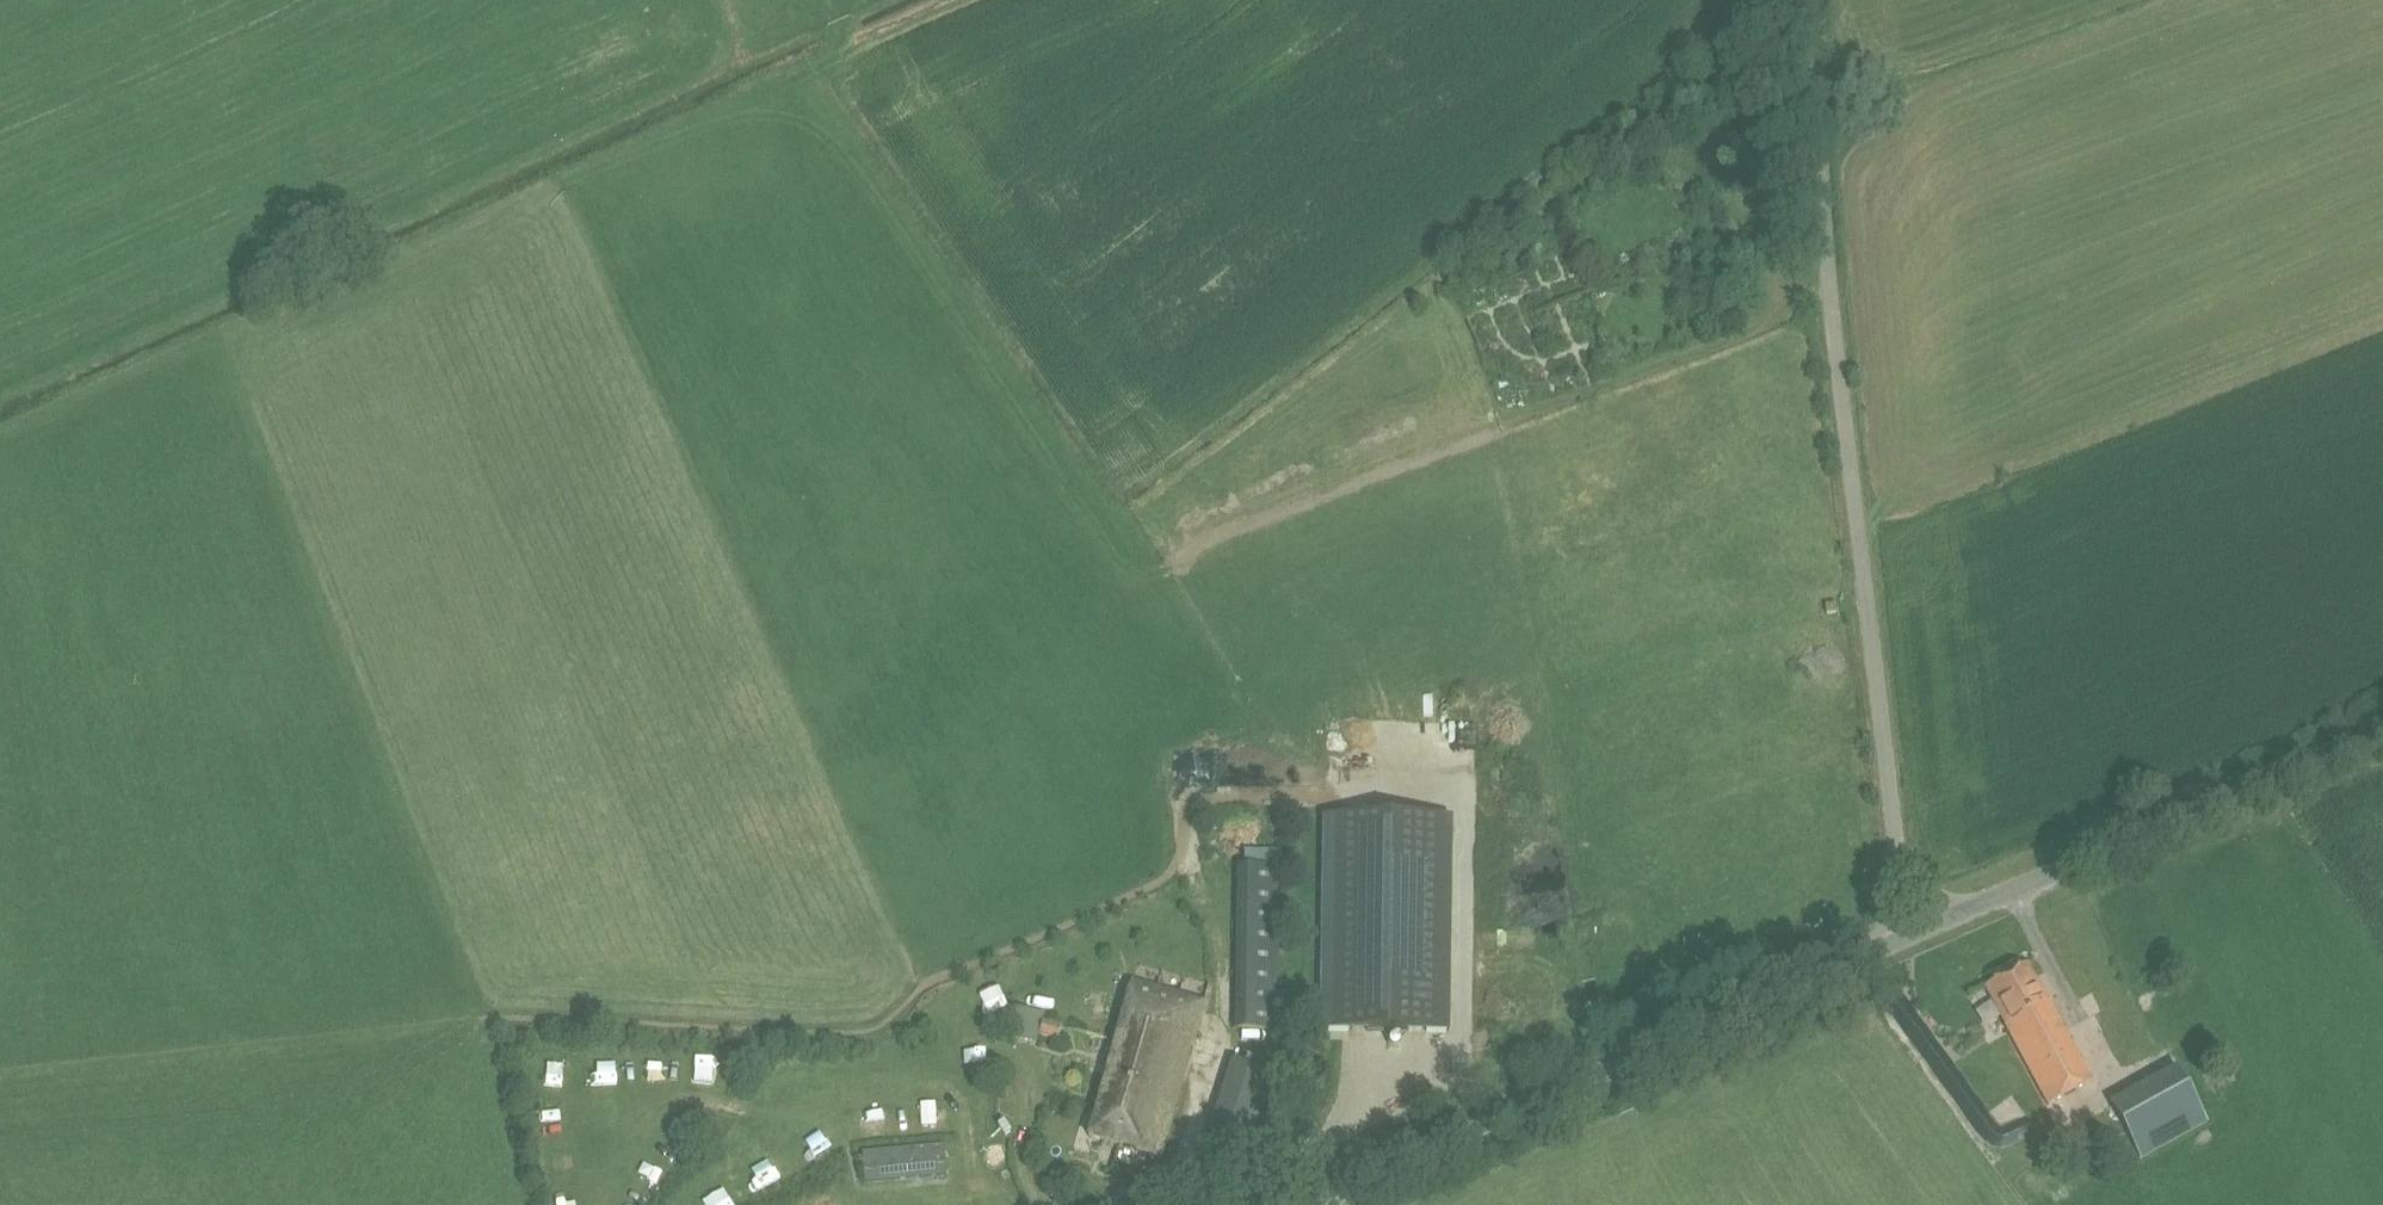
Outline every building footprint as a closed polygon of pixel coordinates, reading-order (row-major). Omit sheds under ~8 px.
[(1445,793),(1321,791),(1317,1030),(1441,1032),(1445,793)] [(1281,852),(1246,852),(1246,865),(1239,866),(1236,1029),(1278,1030),(1281,852)] [(2048,1105),(2093,1081),(2050,1002),(2049,1002),(2028,964),(1987,986),(2007,1025),(2006,1026),(2048,1105)] [(1204,1000),(1136,981),(1091,1135),(1161,1154),(1204,1000)] [(985,1010),(989,1033),(1011,1030),(1007,1006),(985,1010)] [(1045,1020),(1024,1015),(1015,1036),(1037,1043),(1040,1035),(1058,1041),(1064,1026),(1045,1020)] [(649,1061),(651,1086),(672,1085),(671,1060),(649,1061)] [(1234,1061),(1211,1134),(1247,1146),(1270,1072),(1234,1061)] [(575,1094),(575,1067),(557,1067),(556,1094),(575,1094)] [(2179,1067),(2111,1105),(2143,1160),(2209,1123),(2179,1067)] [(712,1090),(736,1096),(740,1080),(716,1074),(712,1090)] [(551,1128),(573,1129),(573,1114),(552,1113),(551,1128)] [(865,1151),(867,1182),(948,1176),(945,1145),(865,1151)]
